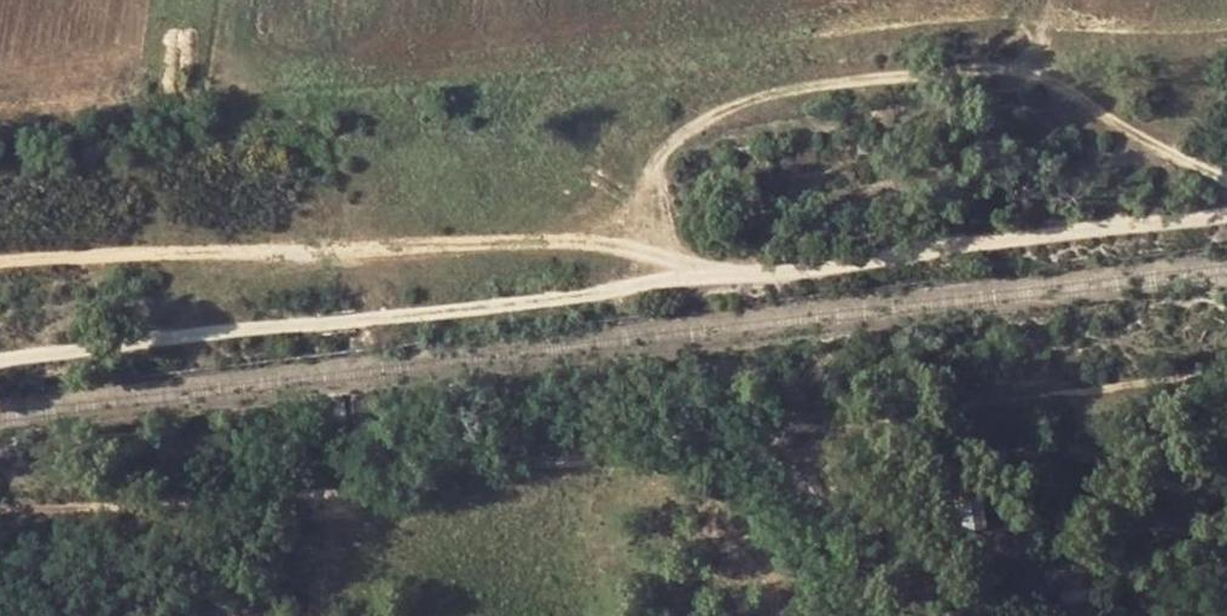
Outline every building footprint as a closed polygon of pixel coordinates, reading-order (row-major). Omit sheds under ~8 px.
[(881,198),(883,211),(899,208),(897,195),(881,198)]
